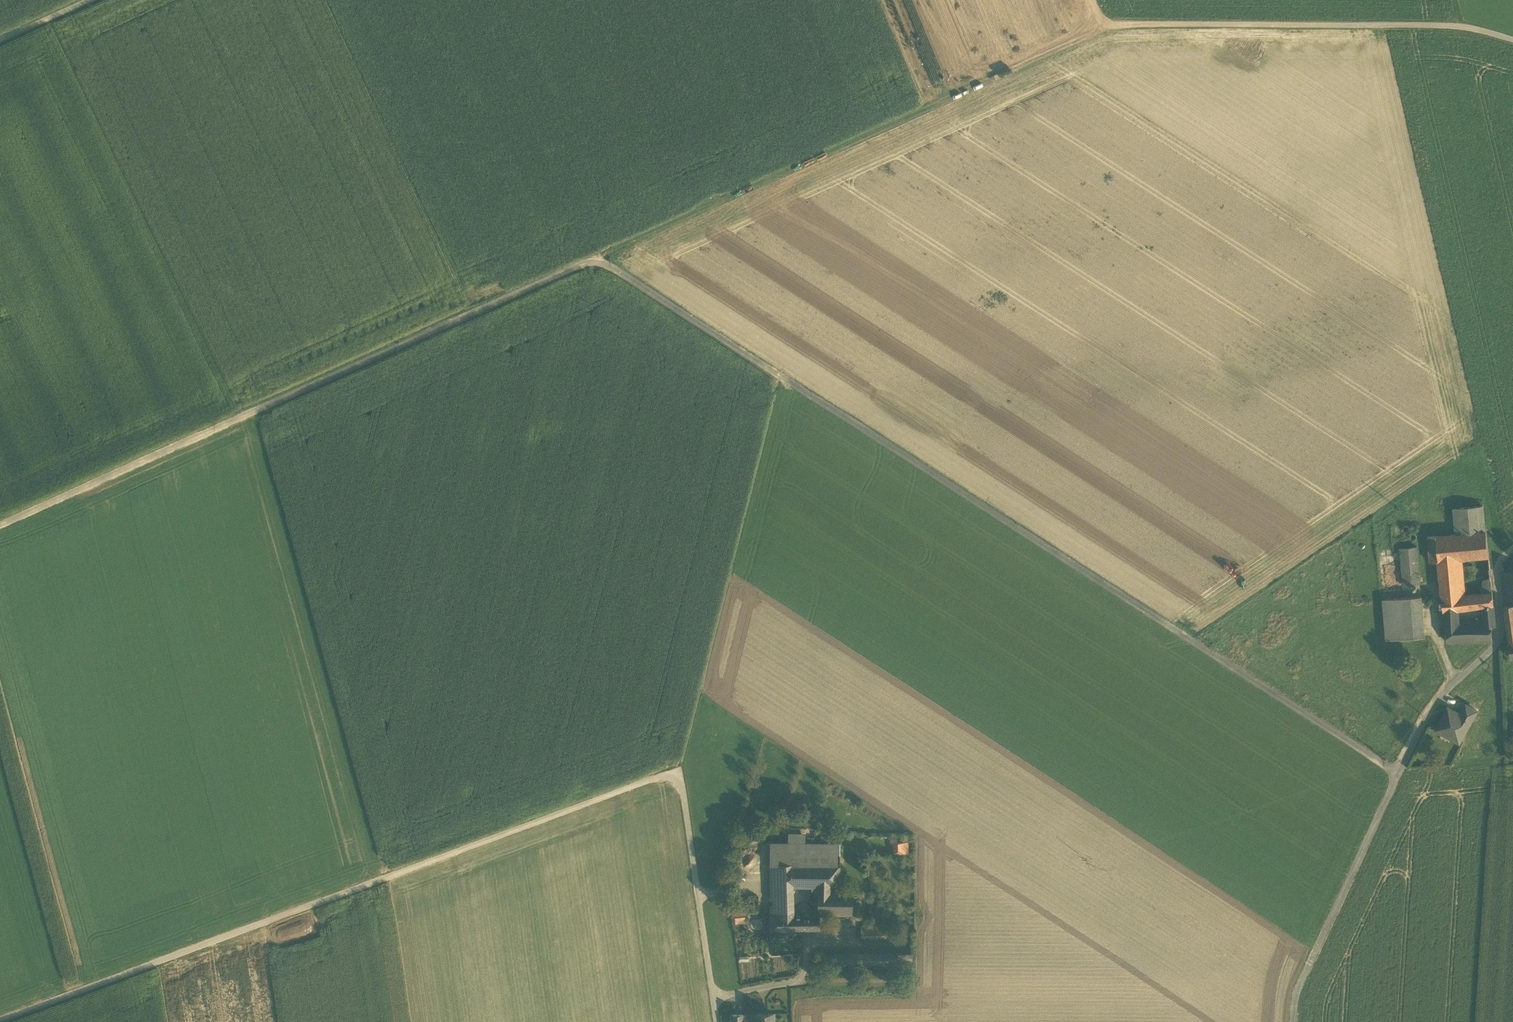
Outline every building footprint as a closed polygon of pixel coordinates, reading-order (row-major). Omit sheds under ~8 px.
[(1454,508),(1456,534),(1486,531),(1484,505),(1454,508)] [(1437,536),(1440,560),(1459,559),(1472,558),(1489,556),(1487,531),(1486,531),(1456,534),(1437,536)] [(1431,562),(1440,561),(1440,560),(1437,536),(1429,536),(1431,562)] [(1401,548),(1404,586),(1420,584),(1417,547),(1401,548)] [(1459,559),(1460,566),(1473,565),(1472,558),(1459,559)] [(1460,566),(1459,559),(1440,560),(1440,561),(1443,596),(1463,595),(1466,594),(1466,591),(1462,591),(1460,566)] [(1508,605),(1512,605),(1512,572),(1504,573),(1508,605)] [(1481,586),(1482,593),(1493,592),(1492,578),(1484,580),(1484,582),(1484,585),(1481,586)] [(1446,610),(1452,611),(1459,609),(1484,606),(1494,604),(1493,592),(1482,593),(1466,594),(1463,595),(1443,596),(1444,610),(1446,610)] [(1422,597),(1402,598),(1405,638),(1425,637),(1422,597)] [(1387,639),(1405,638),(1402,598),(1384,600),(1387,639)] [(1484,606),(1485,624),(1492,624),(1496,624),(1494,604),(1484,606)] [(1508,605),(1504,605),(1505,615),(1512,614),(1512,605),(1508,605)] [(1452,611),(1446,610),(1447,624),(1457,623),(1457,622),(1459,622),(1459,609),(1452,611)] [(1447,643),(1460,642),(1459,625),(1459,622),(1457,622),(1457,623),(1447,624),(1447,643)] [(1485,624),(1459,625),(1460,642),(1491,641),(1492,640),(1492,624),(1485,624)] [(1460,715),(1471,721),(1477,711),(1466,705),(1461,715),(1460,715)] [(1445,732),(1460,740),(1471,721),(1460,715),(1461,715),(1448,708),(1437,728),(1438,731),(1442,733),(1445,732)] [(770,843),(770,865),(792,863),(830,864),(839,864),(840,843),(804,843),(804,834),(789,834),(789,843),(770,843)] [(793,911),(792,883),(792,863),(770,865),(771,899),(777,899),(777,905),(771,905),(771,911),(793,911)] [(819,884),(829,884),(830,864),(792,863),(792,883),(812,884),(819,884)] [(839,864),(830,864),(829,884),(839,884),(839,864)] [(829,884),(819,884),(818,891),(818,896),(831,896),(831,890),(829,890),(829,884)] [(818,915),(852,915),(853,890),(831,890),(831,896),(818,896),(818,915)] [(771,911),(771,928),(819,928),(819,915),(793,916),(793,911),(771,911)] [(732,914),(733,923),(745,922),(744,914),(732,914)] [(861,929),(861,937),(886,937),(886,929),(861,929)] [(825,967),(866,966),(866,954),(825,954),(825,967)] [(911,954),(866,954),(866,966),(894,966),(894,969),(911,969),(911,954)] [(774,1013),(756,1013),(756,1014),(744,1015),(744,1021),(774,1021),(774,1013)] [(732,1021),(744,1021),(744,1015),(744,1014),(732,1014),(732,1021)]
